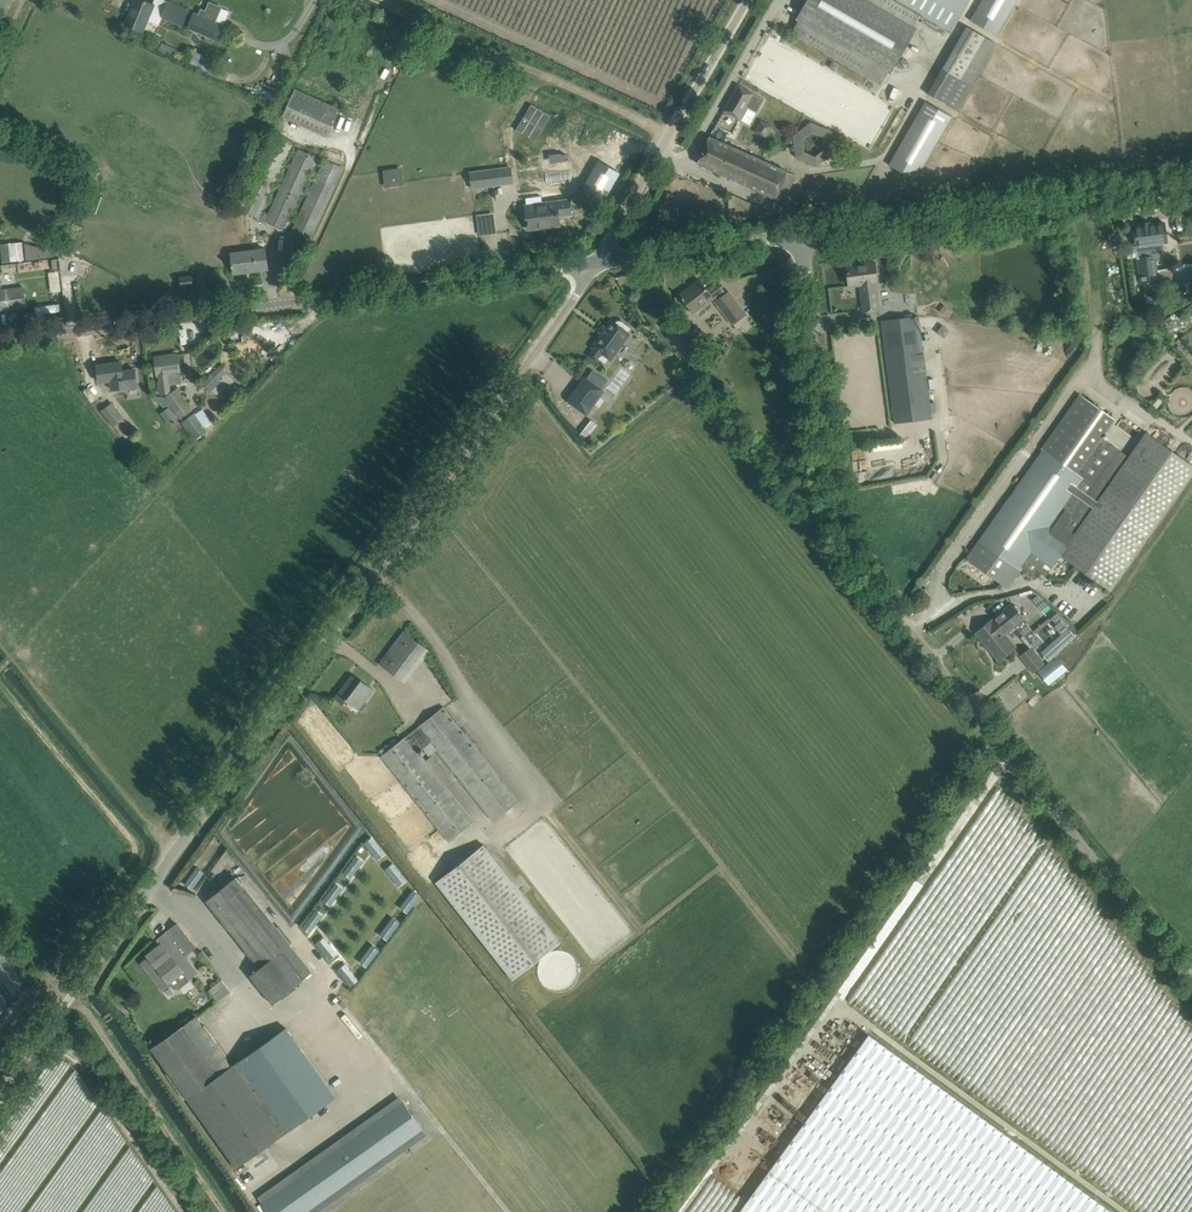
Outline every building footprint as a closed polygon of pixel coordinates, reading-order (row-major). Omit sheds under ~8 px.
[(125,24),(136,29),(142,31),(147,19),(159,24),(162,17),(183,26),(190,11),(168,1),(164,9),(153,4),(148,2),(143,0),(137,0),(131,14),(130,14),(125,24)] [(796,19),(799,20),(792,32),(881,84),(889,72),(891,73),(917,29),(914,27),(921,15),(951,32),(970,0),(807,0),(796,19)] [(1017,0),(983,0),(971,20),(997,35),(1017,0)] [(195,14),(189,27),(218,40),(224,26),(230,11),(221,7),(210,3),(206,12),(202,10),(199,16),(196,14),(195,14)] [(995,42),(967,26),(942,68),(928,94),(956,110),(971,85),(995,42)] [(195,51),(189,64),(207,72),(213,59),(195,51)] [(764,100),(753,94),(739,85),(724,111),(739,119),(746,106),(757,112),(764,100)] [(340,108),(311,95),(296,88),(283,116),(327,136),(340,108)] [(926,101),(889,165),(915,180),(952,116),(926,101)] [(531,104),(516,130),(535,141),(551,116),(531,104)] [(836,147),(814,118),(785,140),(808,169),(836,147)] [(274,136),(239,208),(257,217),(292,145),(274,136)] [(784,170),(720,142),(709,137),(697,163),(783,202),(795,175),(784,170)] [(551,162),(567,160),(567,153),(560,154),(559,148),(551,149),(552,155),(550,155),(551,162)] [(299,149),(265,221),(283,229),(316,157),(299,149)] [(600,159),(583,188),(604,200),(621,171),(600,159)] [(325,160),(291,232),(308,240),(343,168),(325,160)] [(472,172),(474,187),(512,182),(510,167),(472,172)] [(402,168),(383,170),(385,187),(404,185),(402,168)] [(674,206),(678,197),(668,192),(664,201),(674,206)] [(524,216),(524,217),(524,219),(524,220),(525,222),(526,223),(528,223),(529,229),(541,228),(541,225),(547,225),(548,227),(560,225),(558,207),(557,201),(542,203),(541,196),(526,198),(527,205),(526,205),(527,213),(525,213),(524,214),(524,216)] [(492,212),(475,214),(478,235),(495,233),(492,212)] [(1165,222),(1133,226),(1141,284),(1144,284),(1158,282),(1165,280),(1164,270),(1157,271),(1155,259),(1155,255),(1158,255),(1159,254),(1160,253),(1161,251),(1161,250),(1161,249),(1160,243),(1163,242),(1167,242),(1165,222)] [(39,248),(24,244),(25,260),(40,259),(39,248)] [(268,268),(267,256),(266,250),(232,255),(234,273),(235,273),(234,270),(249,268),(250,271),(268,268)] [(877,282),(876,274),(875,262),(864,263),(864,265),(849,267),(849,265),(847,266),(850,286),(863,284),(864,291),(861,292),(864,311),(879,309),(876,283),(877,282)] [(180,277),(181,286),(194,285),(193,276),(180,277)] [(711,296),(713,299),(722,291),(720,288),(722,287),(717,282),(707,290),(700,280),(698,281),(700,283),(691,290),(689,288),(680,295),(682,297),(682,298),(693,313),(702,306),(701,304),(711,296)] [(25,295),(24,288),(0,291),(0,309),(0,310),(26,307),(25,295)] [(719,299),(716,302),(733,325),(734,324),(738,329),(741,327),(745,332),(752,326),(749,321),(751,320),(747,314),(729,291),(719,299)] [(944,305),(939,312),(949,318),(953,311),(944,305)] [(894,423),(932,418),(919,316),(881,321),(894,423)] [(593,348),(588,356),(597,362),(599,359),(606,364),(608,360),(610,361),(630,333),(629,333),(632,328),(623,321),(622,320),(621,320),(620,320),(619,320),(618,320),(617,320),(616,321),(615,321),(615,322),(614,322),(612,320),(611,321),(603,333),(592,347),(593,348)] [(246,351),(245,357),(253,359),(255,352),(246,351)] [(182,383),(180,366),(178,354),(156,357),(158,375),(159,375),(160,382),(159,382),(160,394),(170,392),(169,385),(182,383)] [(98,365),(97,365),(99,381),(112,380),(113,389),(129,387),(129,384),(136,383),(136,386),(138,386),(135,369),(123,371),(122,362),(104,364),(104,366),(99,366),(98,365)] [(220,365),(204,381),(208,384),(207,385),(212,390),(221,382),(218,379),(226,371),(223,368),(220,365)] [(584,377),(567,400),(587,415),(604,391),(602,390),(586,378),(584,377)] [(176,389),(168,394),(165,397),(170,404),(179,417),(190,410),(176,389)] [(1102,438),(1115,419),(1079,394),(1041,448),(1044,449),(966,559),(1006,587),(1021,566),(1032,574),(1035,568),(1046,576),(1060,556),(1111,592),(1191,476),(1191,464),(1146,431),(1129,457),(1102,438)] [(165,397),(156,397),(164,408),(170,404),(165,397)] [(129,427),(123,419),(113,404),(103,410),(114,426),(115,426),(120,433),(129,427)] [(195,414),(183,422),(196,439),(202,434),(207,430),(204,426),(195,414)] [(589,418),(576,434),(584,440),(597,424),(589,418)] [(1036,596),(1032,599),(1037,605),(1044,599),(1038,594),(1036,596)] [(1012,604),(994,618),(1001,627),(1002,626),(1009,633),(1010,635),(1017,629),(1031,646),(1032,646),(1034,649),(1043,642),(1026,622),(1027,621),(1025,619),(1024,619),(1019,613),(1017,611),(1018,609),(1018,607),(1016,606),(1014,605),(1013,605),(1012,604)] [(1007,635),(1009,633),(1002,626),(1001,627),(994,618),(976,633),(999,660),(1016,646),(1007,635)] [(1080,634),(1074,627),(1070,631),(1068,629),(1042,651),(1050,660),(1080,634)] [(404,683),(426,648),(400,631),(377,666),(404,683)] [(1043,665),(1045,663),(1034,649),(1032,646),(1031,646),(1020,656),(1034,673),(1043,665)] [(1048,683),(1067,669),(1058,657),(1039,672),(1048,683)] [(340,699),(358,711),(372,689),(353,677),(340,699)] [(444,704),(379,752),(445,841),(472,821),(444,782),(448,778),(430,754),(436,749),(489,820),(516,801),(444,704)] [(385,853),(371,836),(364,841),(378,858),(385,853)] [(561,941),(484,844),(435,883),(512,980),(561,941)] [(351,877),(364,860),(357,854),(344,872),(351,877)] [(406,880),(393,864),(386,869),(399,886),(406,880)] [(192,890),(205,873),(197,867),(185,884),(192,890)] [(277,928),(244,887),(236,877),(206,901),(213,911),(260,968),(250,975),(273,1004),(303,980),(312,972),(290,944),(293,941),(281,926),(277,928)] [(331,905),(344,887),(336,882),(323,900),(331,905)] [(408,913),(420,895),(413,891),(400,907),(408,913)] [(310,933),(323,916),(316,910),(303,927),(310,933)] [(387,940),(400,923),(393,918),(380,935),(387,940)] [(149,957),(141,964),(149,973),(163,991),(171,985),(175,989),(180,989),(191,980),(190,979),(198,972),(185,956),(196,947),(178,923),(158,939),(161,944),(148,955),(149,957)] [(337,954),(324,938),(317,944),(330,960),(337,954)] [(367,967),(380,950),(373,945),(360,962),(367,967)] [(358,981),(345,964),(338,970),(351,986),(358,981)] [(218,1002),(231,991),(222,980),(209,990),(218,1002)] [(151,1048),(187,1098),(236,1167),(336,1097),(286,1027),(232,1066),(225,1056),(226,1055),(204,1025),(203,1026),(196,1016),(151,1048)] [(1036,1157),(867,1036),(739,1211),(1112,1211),(1036,1157)] [(262,1203),(268,1211),(306,1211),(423,1129),(404,1102),(262,1203)]
